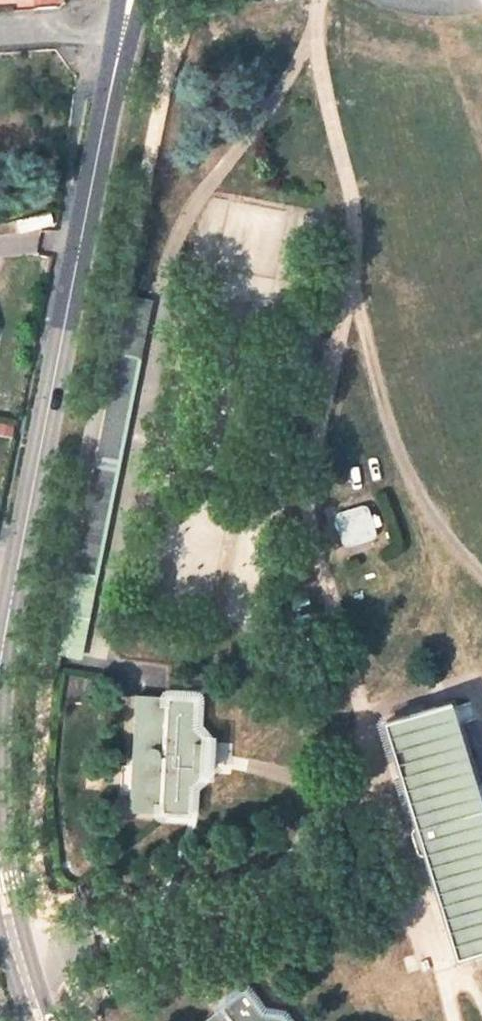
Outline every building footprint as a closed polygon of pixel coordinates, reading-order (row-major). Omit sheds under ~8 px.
[(150,305),(130,300),(108,409),(129,414),(150,305)] [(89,623),(129,414),(108,409),(66,619),(89,623)] [(371,537),(364,511),(341,516),(349,543),(371,537)] [(89,623),(66,619),(60,649),(83,653),(89,623)] [(193,693),(132,695),(126,809),(184,812),(187,786),(200,776),(202,737),(191,728),(193,693)] [(460,708),(383,724),(459,964),(481,956),(481,784),(460,708)] [(204,1020),(291,1020),(282,1009),(262,1008),(244,987),(219,1006),(217,1010),(204,1020)]
